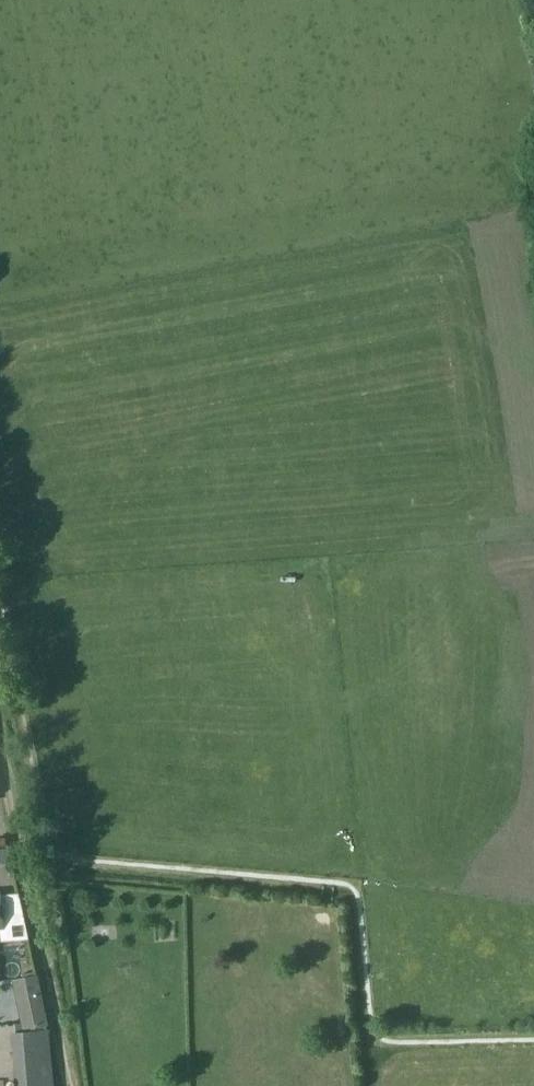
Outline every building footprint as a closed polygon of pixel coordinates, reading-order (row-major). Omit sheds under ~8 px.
[(47,1025),(36,976),(14,981),(24,1029),(47,1025)] [(10,1033),(15,1085),(53,1085),(48,1030),(10,1033)]
